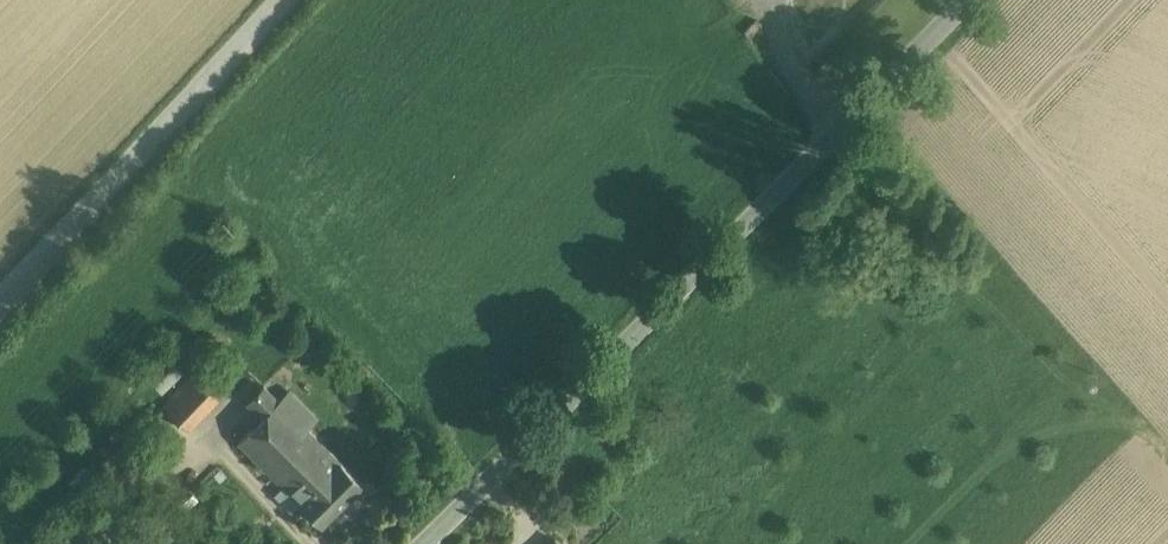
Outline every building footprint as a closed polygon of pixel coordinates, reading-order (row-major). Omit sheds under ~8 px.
[(195,374),(164,406),(188,429),(219,398),(195,374)] [(341,463),(263,386),(247,402),(263,418),(239,443),(300,504),(321,525),(363,484),(341,462),(341,463)]
